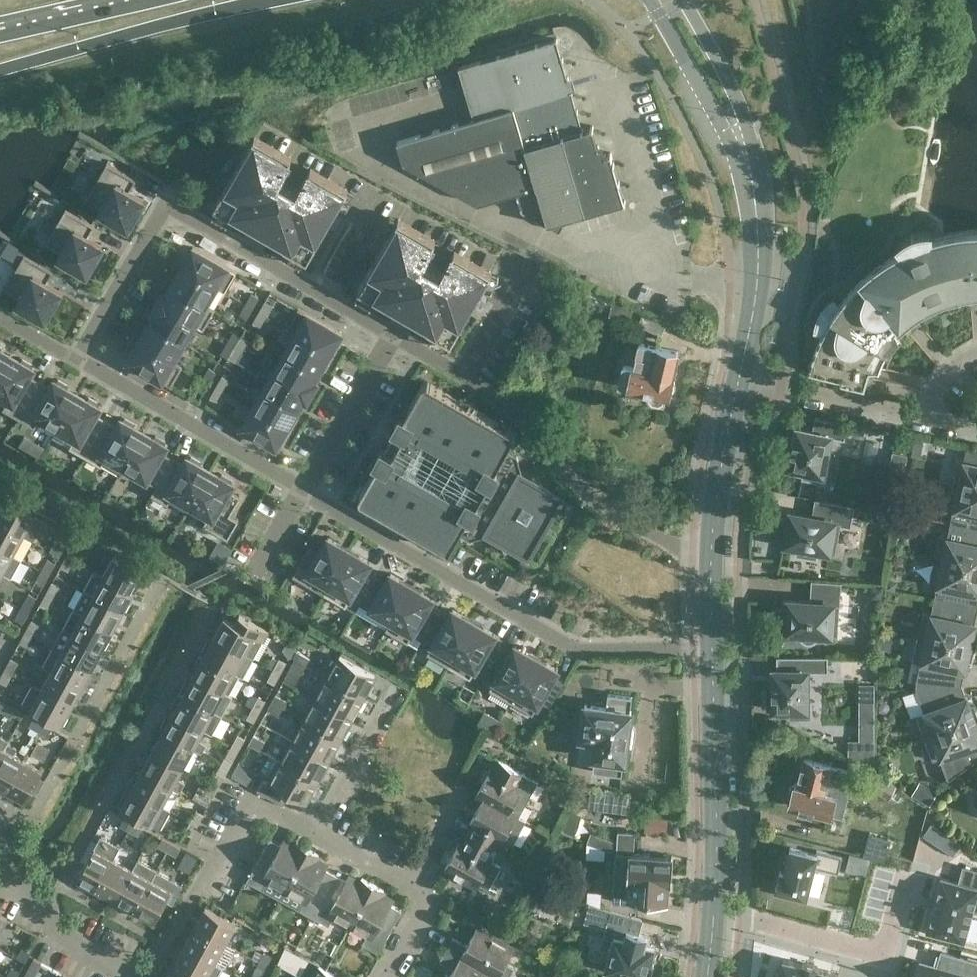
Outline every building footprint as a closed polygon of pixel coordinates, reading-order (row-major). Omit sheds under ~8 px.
[(582,127),(571,88),(556,38),(457,67),(473,118),(396,141),(402,161),(478,202),(515,191),(521,209),(547,224),(625,201),(610,151),(601,154),(592,124),(582,127)] [(254,132),(213,203),(305,257),(346,185),(309,164),(298,185),(279,174),(291,153),(254,132)] [(107,162),(88,196),(103,205),(101,209),(128,225),(144,198),(130,189),(136,179),(107,162)] [(66,208),(46,242),(62,251),(59,255),(87,271),(103,243),(88,235),(94,224),(66,208)] [(398,215),(357,286),(449,340),(489,268),(453,247),(441,268),(423,257),(435,236),(398,215)] [(865,387),(871,371),(881,346),(899,323),(912,313),(941,296),(968,289),(976,289),(976,234),(933,238),(926,239),(918,242),(911,245),(904,249),(869,273),(855,287),(840,303),(835,309),(831,316),(827,323),(823,330),(809,371),(841,378),(840,381),(865,387)] [(24,244),(0,235),(0,249),(19,257),(24,244)] [(182,265),(217,285),(228,267),(193,246),(182,265)] [(24,253),(4,288),(20,297),(18,301),(45,317),(61,289),(47,281),(53,270),(24,253)] [(217,285),(182,265),(171,284),(206,304),(217,285)] [(630,319),(633,305),(618,302),(621,298),(570,275),(563,291),(574,296),(575,295),(610,311),(608,315),(630,319)] [(215,309),(206,304),(171,284),(165,294),(162,292),(156,302),(194,324),(203,329),(215,309)] [(252,293),(245,304),(252,308),(259,297),(252,293)] [(265,300),(258,312),(265,316),(272,304),(265,300)] [(194,324),(156,302),(151,311),(154,313),(149,322),(184,342),(194,324)] [(246,319),(252,308),(245,304),(239,315),(246,319)] [(342,332),(298,307),(287,327),(295,332),(296,331),(331,351),(342,332)] [(258,312),(252,323),(259,327),(265,316),(258,312)] [(661,335),(666,323),(642,313),(637,325),(661,335)] [(184,342),(149,322),(139,340),(174,360),(184,342)] [(320,370),(331,351),(296,331),(295,332),(285,350),(320,370)] [(232,333),(226,344),(233,348),(239,337),(232,333)] [(246,341),(239,337),(233,348),(240,352),(246,341)] [(182,365),(174,360),(139,340),(127,360),(170,385),(182,365)] [(673,375),(679,351),(639,342),(637,354),(635,366),(624,364),(619,384),(650,391),(648,399),(650,401),(663,404),(665,403),(666,395),(668,395),(669,392),(675,391),(677,381),(673,375)] [(220,354),(227,358),(233,348),(226,344),(220,354)] [(10,354),(0,348),(0,374),(10,354)] [(234,362),(240,352),(233,348),(227,358),(234,362)] [(285,350),(274,370),(311,392),(317,381),(314,380),(320,370),(285,350)] [(0,374),(0,395),(7,399),(3,408),(20,418),(40,380),(30,374),(34,368),(31,366),(32,364),(22,358),(21,360),(10,354),(0,374)] [(210,366),(203,377),(210,381),(217,370),(210,366)] [(274,370),(263,388),(298,408),(303,398),(306,400),(311,392),(274,370)] [(230,377),(223,373),(216,385),(223,389),(230,377)] [(197,388),(204,392),(210,381),(203,377),(197,388)] [(40,380),(20,418),(34,426),(39,417),(58,428),(77,393),(66,386),(68,384),(58,379),(57,381),(54,379),(50,385),(40,380)] [(371,460),(377,464),(360,494),(359,496),(360,500),(449,551),(459,533),(471,541),(487,536),(488,533),(528,556),(562,498),(522,475),(523,473),(518,457),(506,451),(516,432),(430,384),(428,382),(426,382),(424,383),(423,384),(406,414),(399,410),(390,427),(396,430),(387,447),(381,444),(371,460)] [(217,400),(223,389),(216,385),(210,396),(217,400)] [(298,408),(263,388),(253,406),(288,426),(298,408)] [(77,393),(58,428),(74,438),(69,446),(86,456),(107,418),(97,412),(101,406),(97,404),(99,402),(89,397),(88,399),(77,393)] [(276,446),(288,426),(253,406),(241,426),(276,446)] [(107,418),(86,456),(101,465),(106,456),(125,467),(144,431),(133,425),(134,423),(125,417),(123,419),(120,417),(117,424),(107,418)] [(794,443),(792,453),(789,467),(804,470),(803,478),(825,483),(829,468),(825,467),(826,460),(827,460),(829,450),(828,450),(831,436),(845,439),(848,424),(816,417),(813,431),(798,428),(795,443),(794,443)] [(125,467),(156,485),(158,486),(173,456),(164,451),(167,444),(164,443),(165,441),(156,435),(154,437),(144,431),(125,467)] [(29,451),(35,441),(25,435),(19,445),(29,451)] [(898,448),(908,450),(910,441),(900,438),(898,448)] [(976,488),(976,451),(966,448),(964,460),(956,459),(951,483),(976,488)] [(907,454),(892,451),(888,472),(903,476),(907,454)] [(191,505),(210,469),(200,463),(201,461),(191,455),(190,457),(187,456),(183,462),(173,456),(158,486),(156,485),(151,493),(168,503),(173,494),(191,505)] [(210,469),(191,505),(209,515),(204,524),(228,538),(239,519),(230,514),(241,495),(230,489),(234,483),(231,481),(232,479),(222,473),(221,475),(210,469)] [(951,483),(946,507),(954,508),(951,520),(976,526),(976,488),(951,483)] [(23,535),(34,515),(4,499),(0,505),(0,522),(23,535)] [(780,536),(779,542),(797,546),(795,555),(816,559),(818,549),(836,552),(840,525),(850,526),(854,506),(815,499),(812,516),(785,511),(784,517),(779,518),(776,520),(773,523),(772,527),(773,531),(776,535),(780,536)] [(0,522),(0,547),(22,559),(32,540),(23,535),(0,522)] [(976,568),(976,531),(950,525),(948,537),(940,535),(935,559),(976,568)] [(60,555),(68,540),(59,536),(51,550),(60,555)] [(325,594),(349,549),(327,537),(318,553),(308,547),(292,575),(325,594)] [(66,555),(74,560),(81,548),(72,543),(66,555)] [(22,559),(0,547),(0,571),(3,573),(8,563),(17,568),(22,559)] [(361,578),(370,562),(349,549),(325,594),(345,606),(350,597),(360,603),(371,583),(361,578)] [(74,560),(66,555),(60,565),(69,570),(74,560)] [(114,555),(103,575),(133,592),(144,572),(114,555)] [(41,569),(49,574),(56,562),(47,558),(41,569)] [(935,559),(930,583),(937,585),(935,597),(976,605),(976,600),(976,568),(935,559)] [(49,574),(41,569),(35,580),(44,585),(49,574)] [(84,588),(93,593),(93,594),(123,611),(133,592),(103,575),(94,570),(84,588)] [(390,573),(380,589),(371,583),(360,603),(369,608),(390,620),(392,621),(411,585),(390,573)] [(806,642),(811,643),(815,641),(817,638),(819,634),(838,635),(841,582),(811,580),(810,601),(782,599),(782,607),(776,606),(773,611),(773,618),(775,624),(781,624),(781,631),(799,633),(800,637),(803,640),(806,642)] [(45,593),(54,597),(60,586),(51,581),(45,593)] [(423,614),(433,598),(411,585),(392,621),(390,620),(385,629),(408,642),(413,633),(423,639),(433,620),(423,614)] [(20,607),(29,612),(37,597),(28,592),(20,607)] [(54,597),(45,593),(39,604),(48,608),(54,597)] [(123,611),(93,594),(83,612),(82,613),(113,630),(123,611)] [(976,648),(976,643),(976,632),(975,631),(976,623),(972,622),(975,610),(934,601),(931,613),(923,612),(918,636),(976,648)] [(29,612),(20,607),(14,618),(23,622),(29,612)] [(74,608),(73,608),(63,627),(72,632),(102,649),(113,630),(82,613),(83,612),(74,608)] [(452,609),(443,625),(433,620),(423,639),(432,644),(427,653),(450,666),(474,621),(452,609)] [(239,614),(235,622),(224,617),(214,636),(244,653),(253,658),(268,630),(239,614)] [(25,631),(32,635),(39,624),(31,620),(25,631)] [(486,650),(496,634),(474,621),(450,666),(470,678),(475,669),(485,675),(496,656),(486,650)] [(63,627),(53,645),(62,650),(62,651),(92,668),(102,649),(72,632),(63,627)] [(32,635),(25,631),(19,642),(27,646),(32,635)] [(204,655),(203,655),(234,672),(244,653),(214,636),(210,642),(206,641),(201,652),(204,655)] [(976,648),(918,636),(913,660),(921,661),(916,684),(960,682),(962,670),(966,671),(968,663),(973,663),(976,648)] [(42,665),(51,670),(82,686),(92,668),(62,651),(62,650),(53,645),(42,665)] [(515,645),(505,661),(496,656),(485,675),(494,680),(489,689),(512,702),(536,657),(515,645)] [(295,659),(306,665),(310,658),(297,650),(294,656),(295,659)] [(229,693),(239,675),(239,674),(234,672),(203,655),(203,656),(199,655),(193,666),(196,668),(193,674),(224,691),(224,690),(229,693)] [(279,657),(278,659),(271,655),(266,664),(273,668),(273,669),(280,673),(286,661),(279,657)] [(328,677),(363,696),(375,675),(340,656),(328,677)] [(808,702),(808,695),(808,684),(807,671),(827,671),(827,656),(777,656),(777,669),(773,669),(773,684),(773,695),(773,709),(789,709),(789,717),(812,717),(812,702),(808,702)] [(554,676),(558,669),(536,657),(512,702),(532,714),(537,706),(547,712),(564,682),(554,676)] [(4,669),(12,673),(18,662),(10,658),(4,669)] [(306,665),(295,659),(291,666),(302,673),(306,665)] [(4,669),(0,677),(0,681),(6,684),(12,673),(4,669)] [(280,673),(273,669),(267,679),(275,683),(280,673)] [(82,686),(51,670),(42,688),(41,689),(71,705),(82,686)] [(224,691),(193,674),(190,680),(186,679),(180,690),(183,693),(213,710),(224,691)] [(363,696),(328,677),(316,698),(351,717),(363,696)] [(61,725),(71,705),(41,689),(42,688),(32,683),(21,703),(31,708),(30,709),(61,725)] [(976,719),(976,708),(975,702),(971,704),(968,696),(964,697),(960,686),(959,686),(916,689),(924,711),(917,714),(925,737),(976,719)] [(212,733),(222,715),(222,714),(213,710),(183,693),(182,694),(178,693),(173,703),(176,706),(173,712),(203,729),(203,728),(212,733)] [(266,699),(258,695),(255,693),(250,694),(246,702),(253,706),(252,707),(259,710),(266,699)] [(272,701),(283,707),(287,700),(276,694),(272,701)] [(580,737),(588,738),(596,739),(593,756),(595,757),(593,771),(622,774),(623,760),(625,761),(631,711),(630,711),(632,697),(608,694),(606,708),(585,705),(580,737)] [(351,717),(316,698),(305,719),(340,738),(351,717)] [(5,701),(1,709),(10,715),(15,706),(5,701)] [(283,707),(272,701),(268,709),(279,715),(283,707)] [(259,710),(252,707),(247,717),(254,721),(259,710)] [(206,743),(198,738),(203,729),(173,712),(169,718),(165,717),(159,728),(162,731),(193,748),(193,747),(202,752),(206,743)] [(39,730),(43,722),(33,716),(29,725),(39,730)] [(340,738),(305,719),(293,740),(328,759),(340,738)] [(925,737),(933,760),(941,758),(949,780),(976,760),(976,719),(925,737)] [(43,722),(39,730),(48,735),(52,726),(43,722)] [(193,748),(162,731),(152,750),(183,767),(193,748)] [(232,744),(239,748),(245,737),(238,733),(232,744)] [(265,740),(254,734),(249,743),(260,749),(265,740)] [(8,742),(9,739),(0,735),(0,756),(8,742)] [(328,759),(293,740),(282,761),(317,780),(328,759)] [(8,742),(0,756),(0,785),(7,789),(23,759),(13,753),(17,747),(8,742)] [(239,748),(232,744),(226,755),(233,759),(239,748)] [(185,781),(177,777),(183,767),(152,750),(148,756),(145,755),(139,765),(142,768),(142,769),(172,786),(172,785),(180,790),(185,781)] [(23,759),(7,789),(26,800),(32,789),(38,793),(46,778),(40,775),(43,769),(23,759)] [(484,797),(526,820),(519,816),(538,781),(500,760),(493,771),(490,769),(476,794),(483,798),(484,797)] [(862,788),(866,775),(807,760),(800,785),(796,784),(791,804),(845,818),(853,785),(862,788)] [(317,780),(282,761),(270,783),(263,779),(257,789),(284,804),(289,794),(305,802),(317,780)] [(172,786),(142,769),(131,788),(162,805),(172,786)] [(211,782),(218,786),(224,775),(217,771),(211,782)] [(888,797),(895,785),(878,775),(871,787),(888,797)] [(913,792),(931,801),(938,788),(920,778),(913,792)] [(218,786),(211,782),(205,793),(212,797),(218,786)] [(131,788),(121,808),(160,829),(171,809),(162,805),(131,788)] [(629,810),(631,794),(631,792),(590,788),(588,805),(629,810)] [(484,797),(483,798),(470,822),(474,823),(468,834),(497,850),(504,837),(514,842),(526,820),(484,797)] [(190,820),(198,824),(204,813),(196,809),(190,820)] [(648,814),(645,832),(666,835),(669,817),(648,814)] [(129,830),(134,821),(124,816),(120,824),(129,830)] [(198,824),(190,820),(185,831),(192,835),(198,824)] [(134,821),(129,830),(139,835),(143,826),(134,821)] [(633,851),(635,830),(617,829),(617,841),(590,831),(587,841),(616,851),(614,879),(629,881),(628,896),(667,899),(669,881),(671,854),(633,851)] [(497,850),(468,834),(462,844),(459,842),(445,867),(477,885),(479,883),(489,888),(501,866),(491,860),(497,850)] [(869,834),(867,843),(863,854),(884,860),(891,840),(869,834)] [(167,850),(172,842),(162,836),(157,845),(167,850)] [(286,888),(308,848),(297,842),(294,846),(283,840),(281,844),(270,838),(247,880),(263,889),(269,878),(286,888)] [(172,842),(167,850),(176,855),(181,847),(172,842)] [(77,877),(97,888),(113,858),(94,847),(77,877)] [(784,871),(780,870),(775,888),(779,889),(778,893),(793,897),(794,893),(806,896),(814,865),(838,871),(842,856),(817,849),(816,853),(790,847),(784,871)] [(308,918),(311,919),(336,874),(325,868),(327,864),(316,858),(319,854),(308,848),(286,888),(303,897),(297,907),(309,914),(308,918)] [(132,868),(113,858),(97,888),(116,899),(132,868)] [(116,899),(135,909),(156,870),(157,870),(157,869),(138,858),(132,868),(116,899)] [(941,876),(926,930),(964,940),(976,893),(976,870),(963,866),(959,881),(941,876)] [(155,919),(165,899),(172,903),(183,884),(157,870),(156,870),(135,909),(155,919)] [(314,921),(315,917),(328,925),(334,914),(351,923),(373,883),(362,877),(359,882),(348,876),(346,880),(336,874),(311,919),(314,921)] [(532,881),(528,893),(558,904),(562,892),(532,881)] [(384,889),(373,883),(351,923),(368,933),(362,943),(378,952),(401,910),(390,904),(392,900),(381,894),(384,889)] [(633,975),(640,976),(646,976),(647,973),(652,970),(654,963),(651,958),(655,946),(644,943),(646,935),(638,933),(641,918),(611,910),(589,901),(583,922),(607,927),(601,948),(610,950),(605,968),(633,975)] [(195,926),(225,942),(235,922),(205,906),(195,926)] [(184,945),(214,961),(225,942),(195,926),(184,945)] [(498,976),(508,976),(514,967),(505,962),(513,948),(477,927),(467,944),(453,937),(447,948),(498,976)] [(199,976),(206,976),(214,961),(184,945),(174,963),(199,976)] [(25,961),(29,955),(31,951),(22,947),(17,956),(25,961)] [(447,948),(440,960),(454,968),(449,976),(498,976),(447,948)] [(259,961),(267,965),(272,955),(263,951),(259,961)] [(967,976),(970,976),(976,976),(976,961),(941,951),(937,966),(921,962),(917,976),(966,976),(967,976)] [(837,976),(838,973),(817,967),(818,965),(802,961),(802,963),(783,957),(780,969),(776,968),(773,976),(838,976),(837,976)] [(42,962),(34,958),(25,974),(24,973),(22,976),(34,976),(42,962)] [(174,963),(167,976),(199,976),(174,963)] [(319,965),(312,976),(340,976),(319,965)] [(9,976),(17,976),(20,971),(12,966),(6,975),(9,976)]
